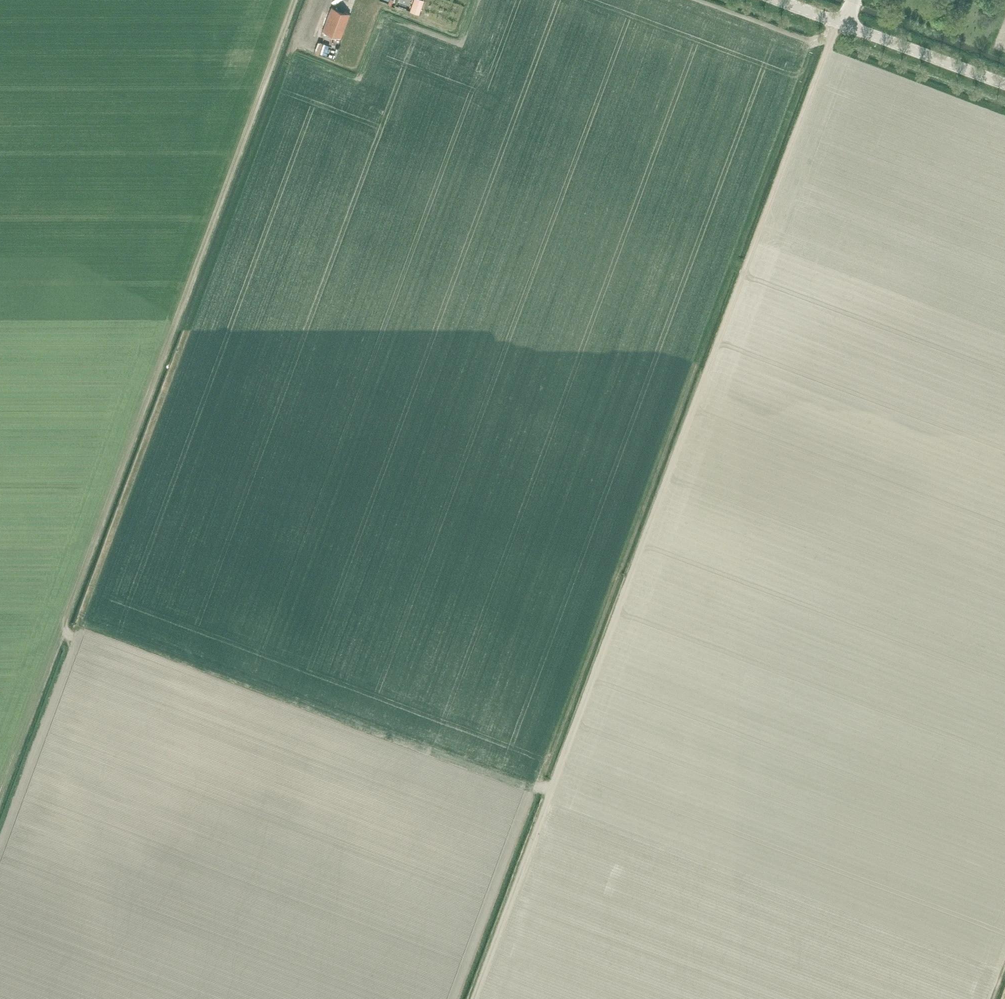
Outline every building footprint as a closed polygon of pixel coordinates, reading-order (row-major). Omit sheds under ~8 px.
[(413,4),(411,11),(419,14),(421,7),(413,4)] [(322,31),(341,38),(350,13),(332,6),(322,31)]
